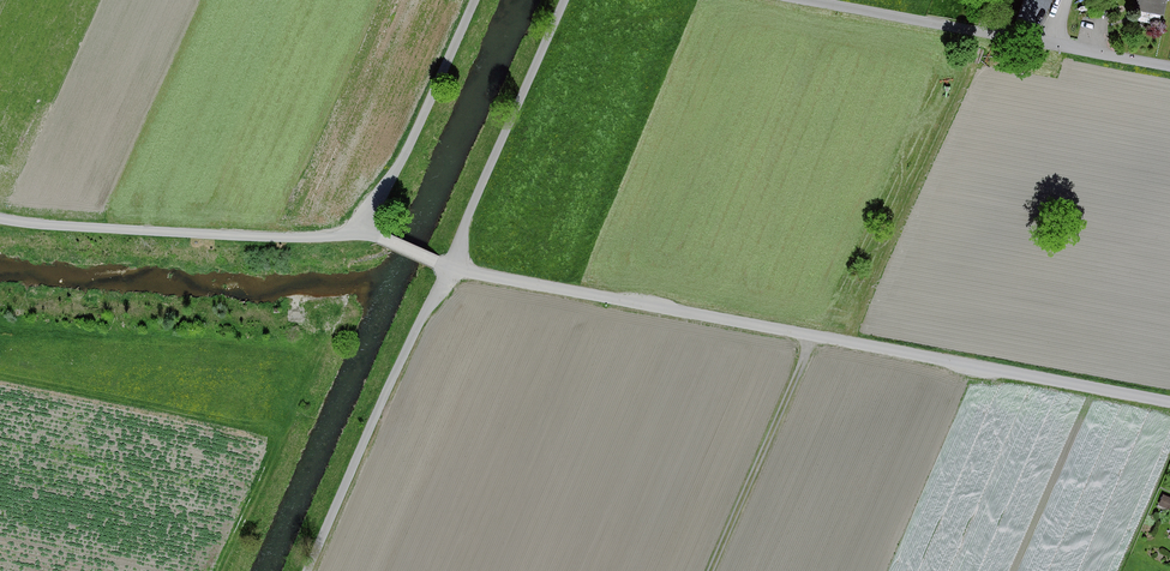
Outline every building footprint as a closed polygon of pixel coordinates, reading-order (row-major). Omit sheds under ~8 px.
[(1138,10),(1169,16),(1169,0),(1140,0),(1138,10)]
